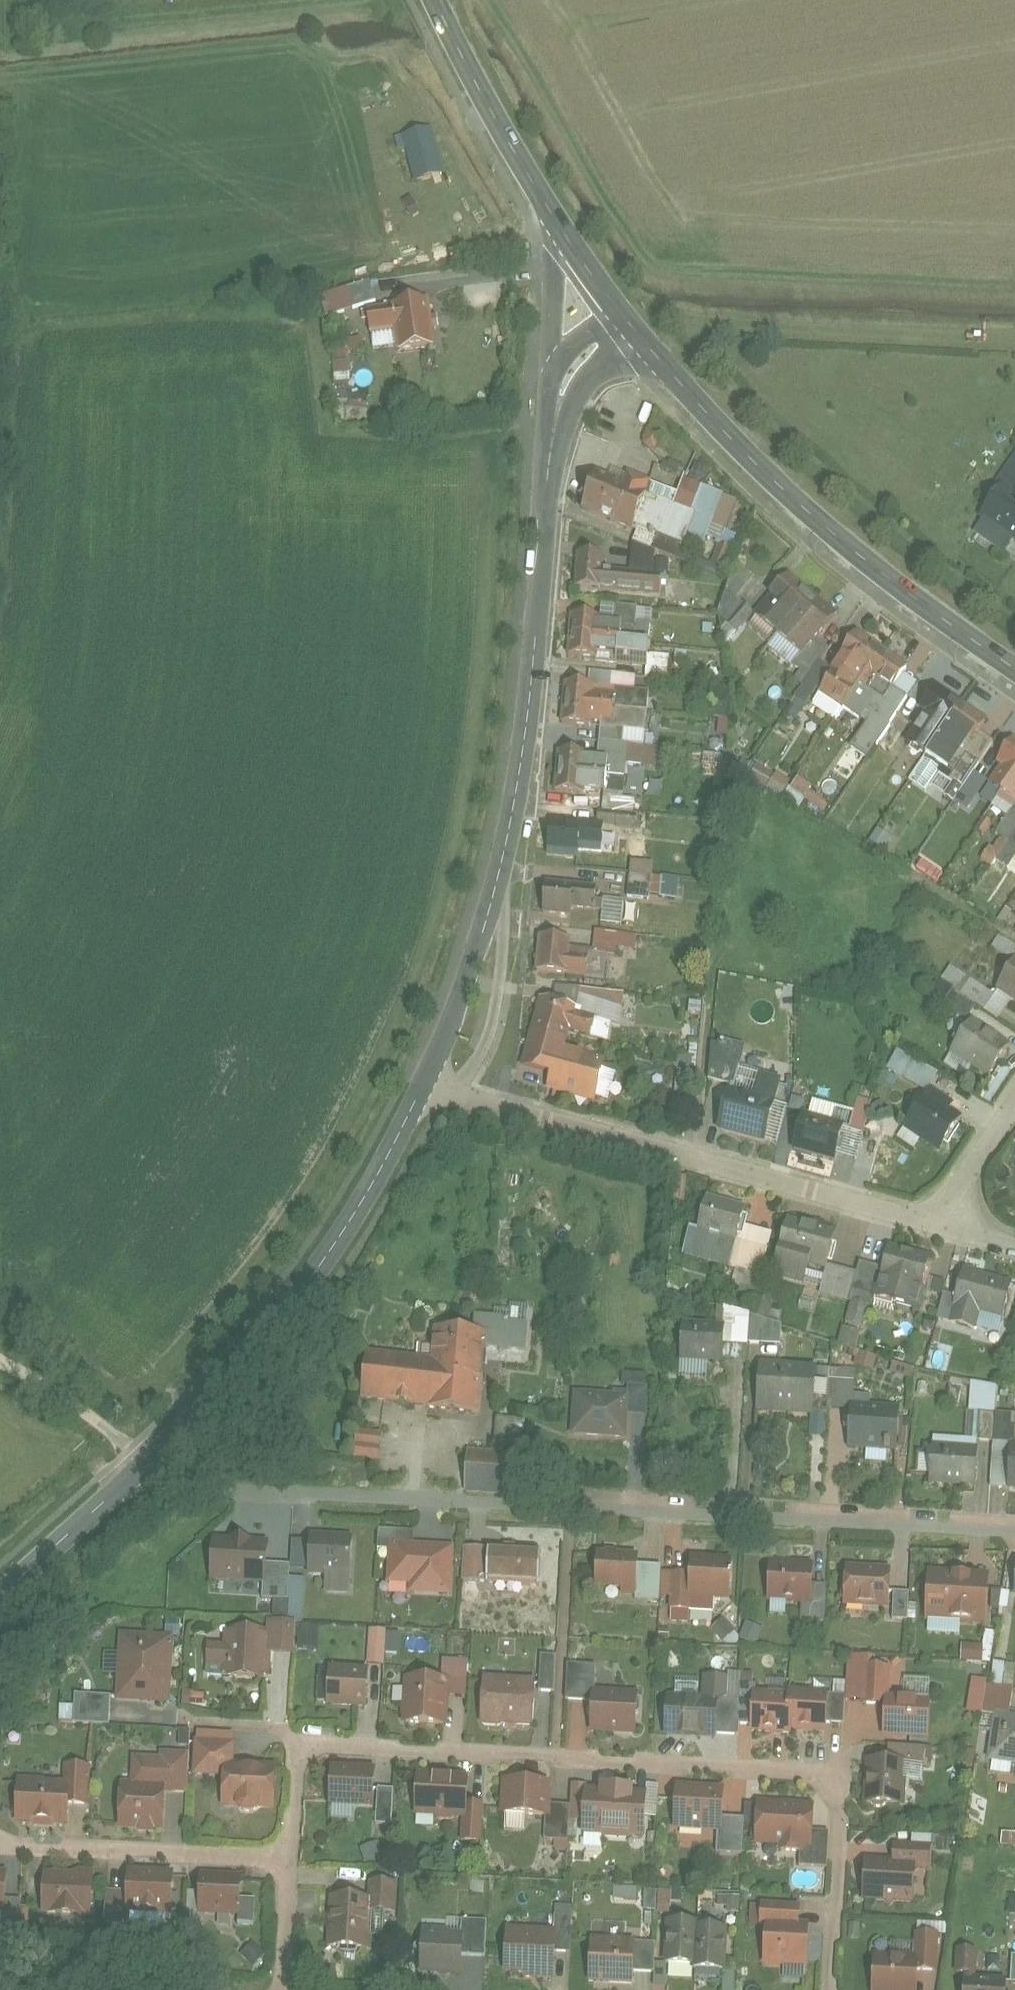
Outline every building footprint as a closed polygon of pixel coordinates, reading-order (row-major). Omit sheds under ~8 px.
[(427,353),(422,306),(363,313),(366,338),(389,336),(392,357),(427,353)] [(349,312),(331,314),(332,322),(351,320),(349,312)] [(333,341),(334,349),(364,346),(363,337),(333,341)] [(352,380),(350,349),(334,350),(336,381),(352,380)] [(981,509),(986,512),(1014,532),(1014,449),(994,479),(999,483),(981,509)] [(595,467),(580,506),(632,526),(650,480),(651,479),(625,469),(622,478),(595,467)] [(679,491),(650,480),(632,526),(636,528),(631,539),(676,556),(680,545),(682,546),(683,541),(701,548),(712,521),(728,527),(739,497),(701,483),(692,508),(675,501),(679,491)] [(1014,532),(986,512),(974,528),(1003,548),(1014,532)] [(578,586),(662,592),(663,572),(607,568),(608,554),(580,552),(578,586)] [(731,636),(747,617),(730,604),(747,582),(729,568),(711,620),(731,636)] [(832,619),(782,577),(747,619),(797,660),(810,644),(832,619)] [(622,620),(621,635),(648,637),(650,618),(635,617),(636,602),(617,600),(615,620),(622,620)] [(599,612),(571,610),(568,653),(596,655),(597,649),(615,650),(615,649),(647,651),(648,649),(648,637),(621,635),(622,620),(615,620),(599,619),(599,612)] [(903,669),(852,635),(826,673),(817,687),(819,688),(813,697),(838,714),(851,695),(863,702),(857,710),(870,718),(898,677),(903,669)] [(822,654),(810,644),(797,660),(785,675),(799,688),(815,665),(822,654)] [(669,650),(648,649),(647,651),(646,671),(667,673),(669,650)] [(817,687),(826,673),(815,665),(799,688),(789,703),(801,711),(817,687)] [(594,683),(594,686),(610,687),(611,686),(633,687),(634,672),(590,669),(589,683),(594,683)] [(913,687),(898,677),(870,718),(885,729),(913,687)] [(589,683),(563,681),(559,721),(590,723),(591,718),(601,718),(613,719),(614,706),(615,688),(610,687),(594,686),(594,683),(589,683)] [(903,741),(899,747),(937,773),(945,778),(973,737),(982,723),(931,689),(915,713),(920,716),(903,741)] [(647,709),(614,706),(613,719),(601,718),(601,726),(623,727),(646,729),(647,709)] [(723,707),(707,706),(706,722),(721,723),(723,707)] [(885,729),(870,718),(856,738),(890,760),(899,747),(903,741),(885,729)] [(646,729),(623,727),(622,741),(627,741),(645,743),(646,729)] [(988,748),(973,737),(945,778),(937,773),(933,778),(957,793),(960,789),(974,768),(988,748)] [(598,739),(597,757),(608,758),(605,789),(605,796),(622,797),(625,761),(627,741),(622,741),(598,739)] [(645,743),(627,741),(625,761),(655,763),(657,744),(645,743)] [(984,786),(996,794),(993,798),(1009,809),(1014,800),(1014,748),(1008,743),(992,767),(995,769),(989,778),(984,786)] [(587,750),(558,748),(555,789),(584,791),(584,788),(605,789),(608,758),(597,757),(586,756),(587,750)] [(713,761),(701,761),(700,771),(713,771),(713,761)] [(770,777),(752,767),(745,779),(763,789),(770,777)] [(989,778),(974,768),(960,789),(987,807),(993,798),(996,794),(984,786),(989,778)] [(771,776),(770,777),(763,789),(778,797),(785,784),(771,776)] [(808,794),(792,784),(786,794),(802,804),(807,795),(808,794)] [(828,808),(807,795),(802,804),(823,817),(828,808)] [(1009,809),(990,837),(996,841),(1003,846),(1014,828),(1014,800),(1009,809)] [(601,825),(599,849),(618,851),(621,818),(597,816),(596,824),(601,825)] [(550,820),(547,852),(576,855),(577,847),(599,849),(601,825),(596,824),(550,820)] [(986,828),(978,822),(970,834),(979,839),(986,828)] [(1014,828),(1003,846),(989,867),(1000,875),(1014,854),(1014,853),(1014,829),(1014,828)] [(879,854),(888,841),(873,832),(865,845),(879,854)] [(1003,846),(996,841),(988,852),(984,849),(975,863),(986,871),(989,867),(1003,846)] [(629,867),(652,871),(654,858),(631,855),(629,867)] [(679,872),(650,871),(649,892),(678,894),(679,872)] [(597,882),(546,878),(544,912),(571,914),(572,903),(595,905),(597,882)] [(624,896),(601,894),(600,919),(622,921),(624,896)] [(637,930),(596,925),(593,947),(590,947),(587,970),(606,973),(609,950),(616,950),(617,942),(635,945),(637,930)] [(572,937),(541,932),(536,965),(586,973),(587,970),(590,947),(591,944),(571,941),(572,937)] [(1008,969),(1014,959),(1014,952),(993,939),(985,952),(1008,969)] [(1008,969),(992,994),(1009,1004),(1014,1008),(1014,959),(1008,969)] [(995,1026),(1009,1004),(992,994),(990,998),(945,969),(937,983),(973,1009),(995,1026)] [(570,1027),(610,1038),(620,988),(553,981),(551,996),(539,993),(520,1060),(532,1063),(531,1067),(548,1072),(545,1084),(596,1098),(607,1054),(583,1047),(582,1051),(565,1047),(570,1027)] [(961,1024),(973,1009),(937,983),(928,994),(938,1007),(961,1024)] [(673,1057),(683,1058),(683,1063),(694,1063),(694,1059),(694,1054),(697,1054),(701,1004),(681,1003),(678,1039),(675,1039),(673,1057)] [(947,1057),(984,1083),(997,1064),(988,1057),(996,1046),(982,1036),(984,1032),(971,1023),(947,1057)] [(710,1075),(731,1081),(743,1042),(712,1033),(710,1075)] [(888,1068),(930,1089),(940,1070),(898,1048),(888,1068)] [(750,1100),(770,1106),(772,1106),(776,1092),(755,1086),(750,1100)] [(711,1134),(758,1148),(770,1106),(750,1100),(723,1092),(711,1134)] [(935,1155),(962,1118),(926,1092),(899,1129),(935,1155)] [(854,1104),(846,1135),(858,1138),(866,1107),(854,1104)] [(797,1118),(788,1155),(830,1166),(839,1128),(829,1125),(831,1117),(811,1112),(809,1120),(797,1118)] [(991,1216),(1009,1209),(1003,1195),(986,1202),(991,1216)] [(741,1209),(702,1199),(692,1235),(731,1246),(736,1229),(741,1209)] [(831,1234),(782,1221),(767,1279),(800,1288),(802,1277),(804,1271),(820,1275),(822,1269),(831,1234)] [(731,1246),(724,1272),(756,1281),(768,1237),(736,1229),(731,1246)] [(724,1272),(731,1246),(692,1235),(684,1233),(677,1260),(724,1272)] [(926,1260),(885,1249),(878,1273),(870,1303),(913,1315),(921,1288),(918,1287),(926,1260)] [(870,1303),(878,1273),(855,1267),(852,1277),(847,1297),(870,1303)] [(852,1277),(822,1269),(820,1275),(819,1281),(820,1281),(817,1293),(816,1292),(814,1298),(844,1306),(847,1297),(852,1277)] [(951,1300),(952,1300),(945,1326),(970,1333),(975,1316),(999,1323),(1009,1286),(983,1279),(984,1276),(959,1269),(951,1300)] [(819,1281),(802,1277),(800,1288),(816,1292),(817,1293),(820,1281),(819,1281)] [(942,1287),(925,1283),(923,1293),(939,1298),(939,1297),(942,1287)] [(951,1300),(939,1297),(939,1298),(933,1322),(945,1326),(952,1300),(951,1300)] [(763,1324),(769,1308),(750,1301),(744,1318),(763,1324)] [(861,1311),(844,1306),(832,1346),(856,1353),(863,1331),(856,1328),(861,1311)] [(433,1405),(478,1409),(484,1342),(526,1345),(529,1314),(476,1310),(475,1321),(436,1317),(433,1352),(368,1346),(364,1396),(433,1402),(433,1405)] [(745,1347),(747,1321),(720,1313),(719,1331),(717,1351),(744,1353),(745,1347)] [(778,1331),(747,1321),(745,1347),(776,1349),(778,1331)] [(717,1351),(719,1331),(677,1328),(674,1368),(716,1371),(717,1351)] [(823,1353),(809,1352),(808,1367),(822,1368),(823,1353)] [(856,1357),(845,1353),(842,1363),(853,1367),(855,1360),(856,1357)] [(870,1365),(855,1360),(853,1367),(852,1372),(866,1376),(870,1365)] [(809,1400),(811,1376),(811,1373),(754,1368),(751,1417),(807,1422),(809,1400)] [(910,1375),(888,1368),(885,1379),(907,1386),(910,1375)] [(846,1409),(865,1411),(866,1403),(849,1402),(851,1379),(811,1376),(809,1400),(824,1401),(823,1415),(846,1417),(846,1409)] [(627,1392),(626,1409),(646,1410),(648,1382),(628,1381),(627,1392)] [(1014,1421),(1014,1395),(966,1386),(964,1418),(990,1420),(1014,1421)] [(923,1389),(914,1387),(911,1402),(920,1404),(923,1389)] [(576,1389),(573,1429),(624,1433),(626,1409),(627,1392),(576,1389)] [(843,1455),(892,1459),(896,1413),(865,1411),(846,1409),(846,1417),(843,1455)] [(524,1417),(497,1416),(496,1439),(523,1441),(524,1417)] [(1007,1449),(1009,1449),(1011,1421),(990,1420),(989,1448),(1007,1449)] [(1009,1449),(1007,1449),(1004,1495),(1014,1496),(1014,1421),(1011,1421),(1009,1449)] [(355,1427),(352,1454),(377,1457),(380,1430),(355,1427)] [(768,1432),(751,1431),(751,1445),(768,1445),(768,1432)] [(970,1493),(973,1445),(927,1443),(925,1491),(970,1493)] [(1004,1495),(1007,1449),(989,1448),(986,1494),(1004,1495)] [(366,1461),(313,1457),(311,1481),(364,1485),(366,1461)] [(467,1462),(465,1489),(510,1491),(512,1465),(467,1462)] [(389,1542),(412,1543),(413,1529),(379,1527),(378,1544),(389,1545),(389,1542)] [(311,1535),(310,1571),(351,1572),(352,1536),(311,1535)] [(213,1536),(211,1575),(262,1578),(263,1560),(265,1539),(213,1536)] [(293,1571),(309,1571),(309,1540),(293,1540),(293,1571)] [(412,1543),(389,1542),(389,1545),(387,1579),(409,1581),(408,1590),(451,1592),(454,1545),(412,1543)] [(464,1574),(486,1575),(487,1547),(488,1544),(465,1543),(464,1574)] [(540,1549),(487,1547),(486,1575),(486,1578),(538,1581),(540,1549)] [(632,1559),(591,1558),(589,1594),(612,1595),(612,1600),(630,1601),(632,1570),(632,1559)] [(289,1562),(263,1560),(262,1578),(261,1595),(287,1596),(288,1575),(289,1562)] [(726,1564),(686,1562),(686,1580),(684,1605),(724,1607),(726,1564)] [(889,1570),(845,1568),(843,1604),(885,1605),(888,1605),(888,1590),(889,1570)] [(655,1571),(632,1570),(630,1601),(654,1602),(655,1571)] [(812,1574),(771,1572),(770,1600),(802,1601),(812,1601),(812,1583),(812,1574)] [(989,1574),(930,1572),(928,1617),(988,1619),(989,1574)] [(305,1575),(288,1575),(287,1596),(286,1617),(303,1618),(305,1575)] [(655,1603),(664,1603),(665,1579),(656,1578),(655,1603)] [(683,1629),(684,1605),(686,1580),(665,1579),(664,1603),(664,1616),(668,1616),(668,1629),(683,1629)] [(802,1601),(802,1616),(826,1617),(826,1583),(812,1583),(812,1601),(802,1601)] [(992,1589),(992,1608),(1009,1608),(1009,1589),(992,1589)] [(908,1591),(888,1590),(888,1605),(885,1605),(885,1618),(907,1619),(908,1602),(908,1591)] [(917,1603),(908,1602),(907,1619),(917,1620),(917,1603)] [(220,1643),(206,1642),(205,1660),(220,1661),(219,1674),(265,1676),(266,1650),(290,1651),(291,1621),(262,1620),(262,1631),(221,1629),(220,1643)] [(298,1649),(319,1649),(320,1624),(299,1623),(298,1649)] [(729,1637),(718,1624),(706,1634),(717,1647),(729,1637)] [(386,1628),(370,1627),(368,1661),(384,1662),(386,1628)] [(757,1635),(741,1628),(734,1643),(750,1651),(757,1635)] [(173,1635),(120,1632),(116,1695),(169,1698),(173,1635)] [(387,1651),(400,1651),(401,1633),(388,1632),(387,1651)] [(661,1647),(662,1634),(653,1633),(652,1647),(661,1647)] [(986,1657),(970,1656),(969,1669),(986,1670),(986,1657)] [(990,1660),(988,1685),(1002,1686),(1003,1661),(990,1660)] [(370,1664),(330,1661),(328,1700),(367,1703),(370,1664)] [(534,1662),(533,1697),(549,1697),(550,1662),(534,1662)] [(840,1708),(861,1709),(864,1674),(870,1674),(870,1665),(843,1664),(841,1690),(840,1708)] [(444,1686),(444,1704),(460,1704),(462,1668),(436,1666),(435,1686),(444,1686)] [(562,1706),(586,1708),(586,1697),(589,1697),(590,1673),(564,1671),(562,1706)] [(861,1714),(879,1715),(880,1703),(884,1703),(886,1675),(870,1674),(864,1674),(861,1709),(861,1714)] [(898,1696),(932,1697),(932,1678),(898,1677),(898,1696)] [(319,1678),(319,1701),(328,1701),(328,1678),(319,1678)] [(735,1690),(748,1690),(748,1682),(736,1681),(735,1690)] [(435,1686),(399,1684),(396,1731),(442,1734),(444,1704),(444,1686),(435,1686)] [(477,1731),(528,1734),(530,1686),(479,1684),(477,1731)] [(1004,1715),(1013,1687),(1002,1686),(988,1685),(986,1685),(982,1713),(992,1714),(1004,1715)] [(840,1708),(841,1690),(804,1687),(803,1696),(822,1697),(820,1732),(838,1733),(840,1708)] [(731,1741),(732,1731),(734,1690),(710,1688),(709,1704),(712,1704),(710,1740),(731,1741)] [(732,1731),(747,1732),(749,1697),(751,1697),(752,1691),(748,1690),(735,1690),(734,1690),(732,1731)] [(677,1692),(677,1705),(698,1706),(698,1703),(698,1693),(677,1692)] [(206,1694),(189,1696),(190,1706),(207,1703),(206,1694)] [(110,1697),(74,1695),(73,1721),(108,1723),(110,1697)] [(820,1736),(820,1732),(822,1697),(783,1695),(783,1699),(751,1697),(749,1697),(747,1732),(746,1739),(785,1741),(785,1734),(820,1736)] [(584,1738),(629,1741),(632,1700),(589,1697),(586,1697),(586,1708),(584,1738)] [(710,1745),(710,1740),(712,1704),(709,1704),(698,1703),(698,1706),(677,1705),(677,1702),(662,1701),(659,1742),(710,1745)] [(877,1743),(922,1746),(924,1706),(884,1703),(880,1703),(879,1715),(877,1743)] [(1004,1715),(992,1714),(989,1732),(985,1757),(984,1759),(1014,1762),(1014,1716),(1004,1715)] [(985,1757),(989,1732),(977,1730),(974,1749),(980,1750),(979,1756),(985,1757)] [(235,1740),(198,1738),(196,1772),(222,1773),(220,1804),(271,1807),(272,1766),(234,1765),(235,1740)] [(157,1758),(133,1757),(131,1788),(120,1787),(118,1824),(161,1826),(163,1788),(185,1789),(187,1752),(157,1751),(157,1758)] [(882,1751),(881,1769),(903,1770),(930,1771),(930,1754),(882,1751)] [(363,1757),(322,1755),(320,1793),(361,1795),(363,1757)] [(62,1779),(16,1776),(13,1820),(66,1823),(68,1801),(88,1802),(91,1760),(64,1758),(62,1779)] [(881,1769),(860,1768),(858,1810),(901,1813),(903,1770),(881,1769)] [(387,1778),(370,1777),(368,1814),(385,1815),(387,1778)] [(462,1781),(411,1778),(409,1823),(457,1825),(460,1826),(461,1810),(462,1781)] [(545,1789),(495,1786),(493,1821),(539,1823),(543,1823),(544,1810),(545,1789)] [(564,1811),(563,1826),(578,1827),(579,1795),(580,1790),(565,1790),(564,1811)] [(718,1793),(671,1790),(668,1837),(711,1840),(715,1840),(716,1824),(718,1793)] [(593,1795),(579,1795),(578,1827),(577,1842),(638,1845),(639,1824),(640,1798),(629,1797),(629,1794),(593,1792),(593,1795)] [(640,1798),(639,1824),(651,1825),(653,1792),(641,1792),(640,1798)] [(807,1810),(752,1807),(749,1853),(774,1854),(773,1860),(792,1861),(798,1861),(798,1855),(805,1856),(806,1837),(807,1810)] [(477,1811),(461,1810),(460,1826),(457,1825),(456,1847),(475,1848),(477,1811)] [(564,1811),(544,1810),(543,1823),(539,1823),(537,1845),(562,1846),(563,1826),(564,1811)] [(738,1825),(716,1824),(715,1840),(711,1840),(710,1859),(736,1860),(738,1825)] [(805,1856),(798,1855),(798,1861),(792,1861),(791,1872),(821,1874),(823,1838),(806,1837),(805,1856)] [(997,1838),(996,1852),(1014,1853),(1014,1840),(997,1838)] [(860,1864),(857,1908),(908,1911),(910,1875),(924,1876),(926,1848),(888,1846),(886,1866),(860,1864)] [(970,1864),(959,1863),(957,1876),(968,1878),(970,1864)] [(239,1870),(204,1869),(203,1892),(202,1908),(238,1909),(239,1870)] [(171,1872),(129,1871),(128,1892),(128,1908),(169,1910),(171,1872)] [(92,1874),(46,1872),(45,1910),(91,1911),(92,1874)] [(374,1889),(328,1888),(327,1943),(368,1944),(369,1902),(398,1903),(398,1874),(375,1873),(374,1889)] [(128,1908),(128,1892),(104,1892),(104,1918),(128,1918),(128,1908)] [(202,1908),(203,1892),(189,1892),(188,1921),(202,1921),(202,1908)] [(26,1899),(6,1897),(5,1912),(3,1933),(24,1934),(26,1899)] [(667,1897),(656,1897),(655,1920),(665,1921),(667,1897)] [(733,1920),(734,1900),(713,1899),(713,1912),(722,1913),(722,1919),(733,1920)] [(1006,1902),(1003,1921),(1014,1923),(1014,1904),(1006,1902)] [(758,1935),(757,1973),(801,1975),(803,1929),(793,1929),(794,1911),(755,1910),(754,1935),(758,1935)] [(553,1936),(551,1958),(566,1959),(569,1912),(551,1911),(550,1936),(553,1936)] [(459,1937),(458,1961),(481,1963),(483,1927),(456,1925),(455,1937),(459,1937)] [(695,1929),(661,1927),(659,1971),(658,1972),(662,1972),(687,1973),(686,1976),(717,1978),(720,1978),(721,1965),(722,1936),(694,1935),(695,1929)] [(550,1936),(502,1933),(500,1982),(550,1985),(551,1958),(553,1936),(550,1936)] [(455,1937),(417,1935),(414,1980),(456,1983),(458,1961),(459,1937),(455,1937)] [(913,1961),(912,1979),(933,1980),(934,1941),(910,1940),(909,1961),(913,1961)] [(584,1989),(628,1989),(629,1979),(630,1949),(630,1947),(585,1945),(584,1989)] [(630,1949),(629,1979),(645,1979),(646,1950),(630,1949)] [(960,1981),(960,1984),(971,1985),(973,1957),(951,1956),(950,1980),(960,1981)] [(868,1989),(912,1989),(912,1979),(913,1961),(909,1961),(900,1960),(900,1967),(884,1967),(884,1960),(869,1959),(868,1989)] [(1005,1989),(1014,1989),(1014,1964),(1007,1963),(1005,1989)] [(720,1978),(717,1978),(717,1989),(730,1989),(731,1966),(721,1965),(720,1978)] [(662,1972),(658,1972),(659,1971),(650,1970),(649,1989),(661,1989),(662,1972)]
